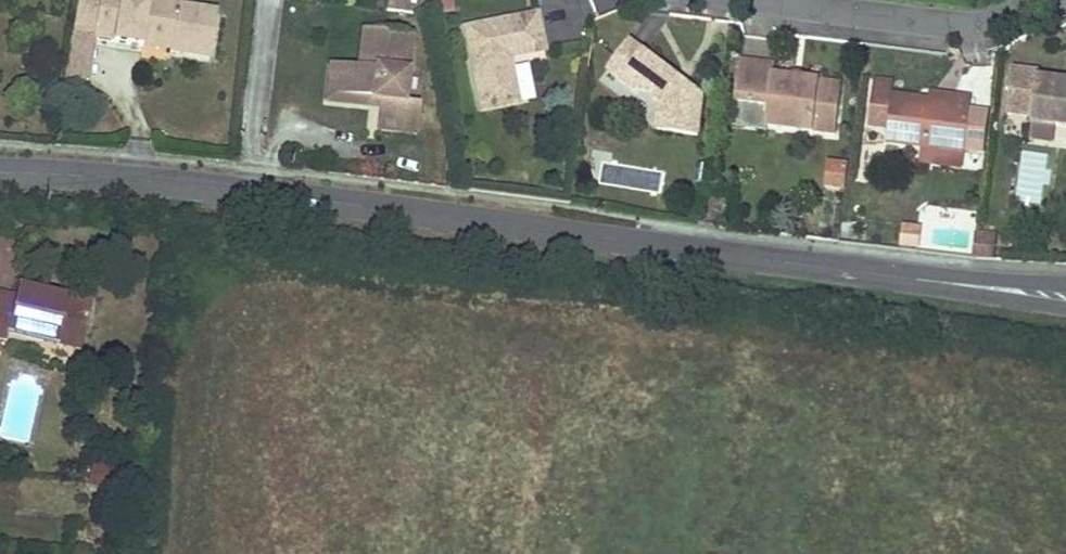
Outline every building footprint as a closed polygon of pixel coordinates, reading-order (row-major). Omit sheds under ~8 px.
[(217,13),(180,8),(181,3),(165,0),(148,0),(148,3),(128,0),(79,0),(74,32),(94,36),(93,40),(94,40),(142,47),(144,38),(173,43),(171,52),(210,58),(217,13)] [(419,14),(421,0),(388,0),(387,10),(419,14)] [(449,0),(433,0),(436,16),(452,13),(449,0)] [(512,58),(546,51),(539,13),(465,28),(482,112),(522,104),(514,69),(509,70),(507,59),(512,58)] [(404,102),(412,36),(364,30),(359,67),(339,65),(335,95),(381,101),(379,109),(377,129),(417,134),(420,104),(404,102)] [(88,83),(94,40),(93,40),(94,36),(74,32),(73,32),(65,79),(88,83)] [(171,52),(173,43),(144,38),(142,47),(171,52)] [(673,84),(678,78),(629,40),(607,69),(636,90),(640,85),(660,101),(657,131),(698,135),(703,96),(685,83),(680,90),(673,84)] [(835,135),(841,85),(806,81),(788,79),(774,77),(775,66),(741,61),(736,102),(769,106),(767,127),(835,135)] [(335,95),(339,65),(331,64),(326,102),(379,109),(381,101),(335,95)] [(1062,81),(1039,78),(1040,73),(1013,69),(1006,113),(1032,117),(1031,122),(1034,123),(1056,126),(1065,127),(1065,82),(1062,81)] [(680,90),(685,83),(678,78),(673,84),(680,90)] [(974,121),(975,113),(970,112),(972,97),(953,95),(953,102),(930,99),(893,94),(894,82),(875,79),(871,107),(890,109),(886,143),(923,147),(932,149),(965,153),(965,150),(967,136),(969,121),(974,121)] [(953,102),(953,95),(931,92),(930,99),(953,102)] [(767,127),(769,106),(736,102),(732,128),(766,131),(767,127)] [(971,150),(974,121),(969,121),(967,136),(965,150),(971,150)] [(1054,143),(1056,126),(1034,123),(1032,140),(1054,143)] [(963,169),(965,153),(932,149),(923,147),(921,164),(963,169)] [(847,173),(848,164),(827,162),(826,171),(847,173)] [(707,185),(709,168),(699,168),(697,185),(707,185)] [(845,189),(847,173),(826,171),(825,187),(845,189)] [(917,248),(920,228),(905,226),(902,246),(917,248)] [(991,260),(994,235),(976,233),(972,259),(991,260)] [(18,288),(16,297),(0,294),(0,338),(7,340),(9,332),(80,349),(91,304),(59,297),(18,288)] [(92,298),(60,290),(59,297),(91,304),(92,298)] [(118,491),(120,480),(90,474),(88,485),(98,487),(118,491)] [(115,506),(118,491),(98,487),(96,502),(115,506)]
